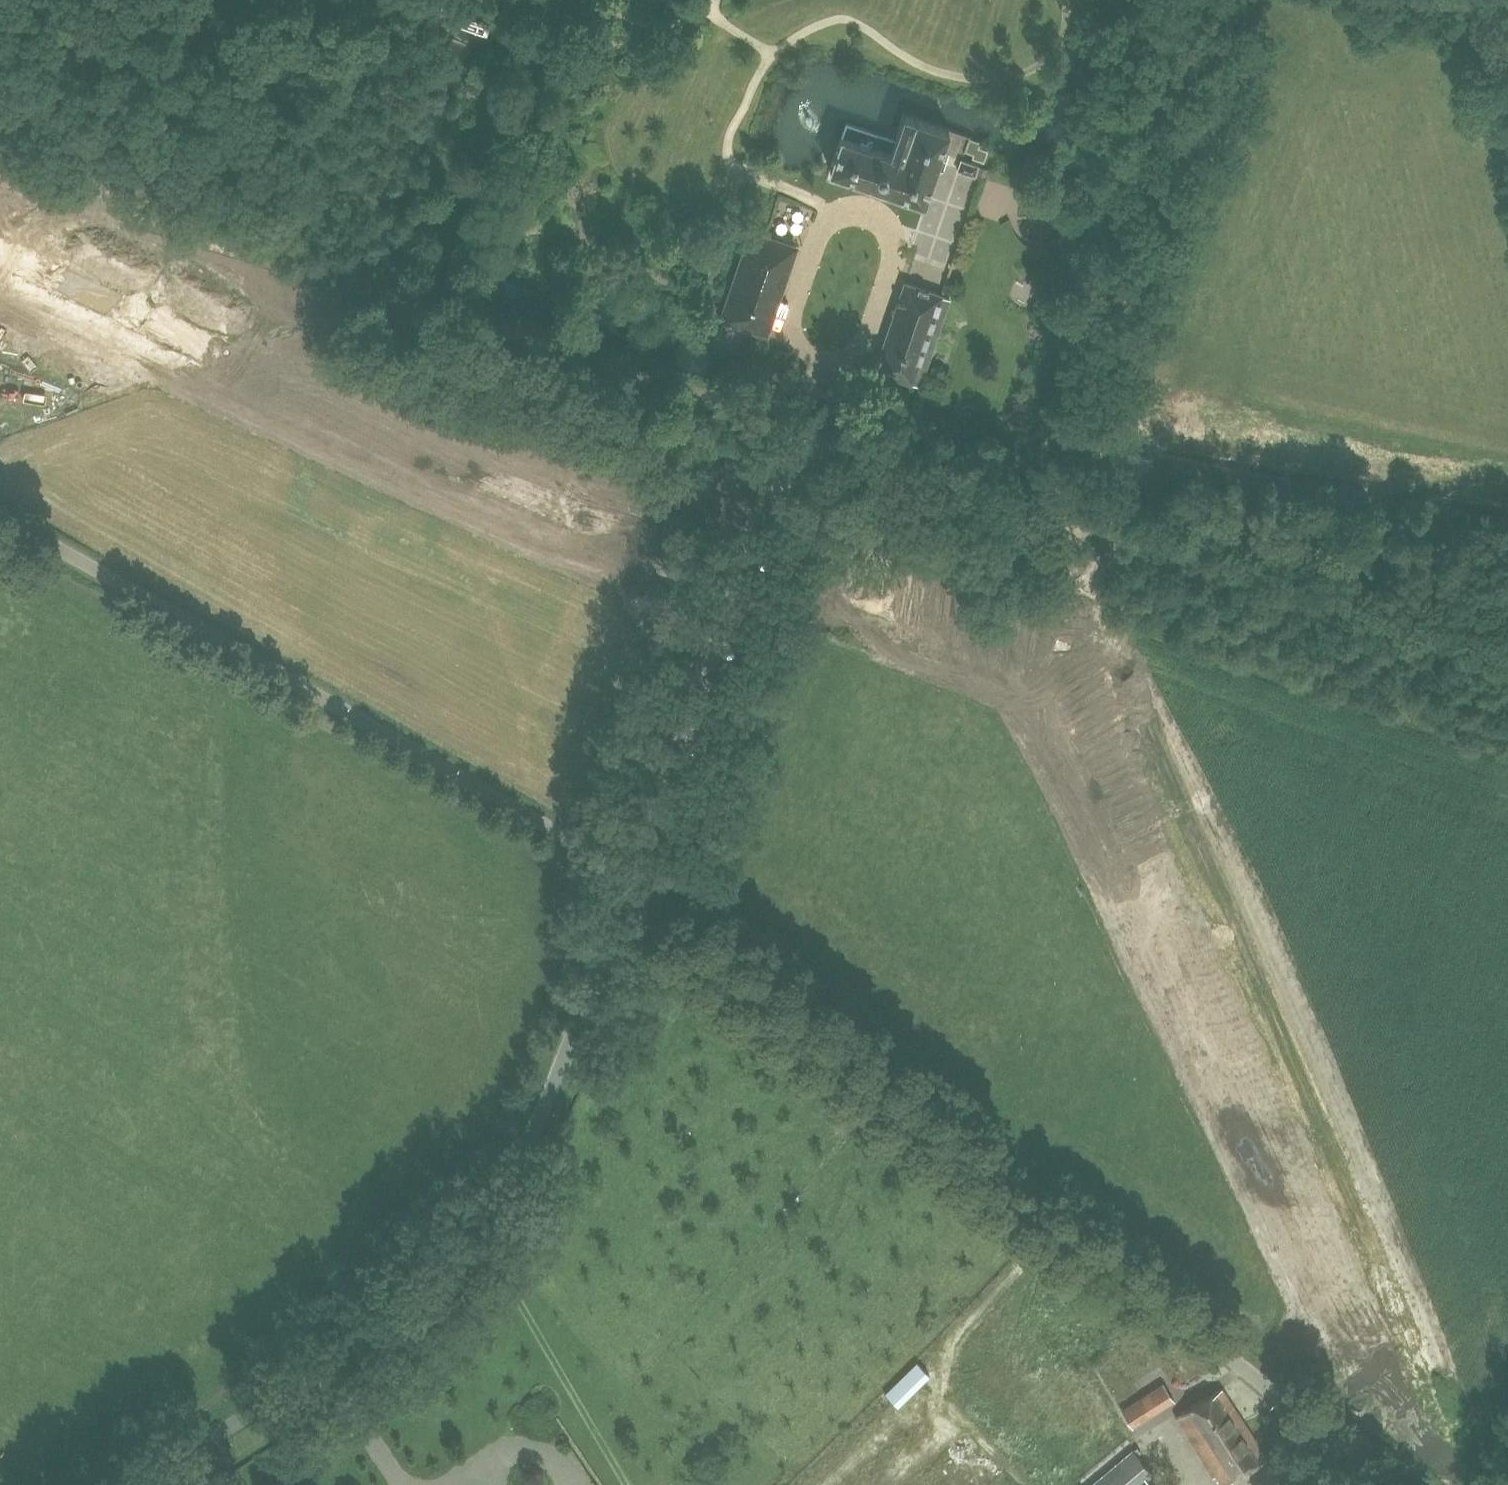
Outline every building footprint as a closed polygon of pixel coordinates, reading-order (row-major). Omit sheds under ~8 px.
[(941,164),(945,154),(941,152),(949,129),(904,114),(896,138),(846,121),(830,169),(924,201),(937,163),(941,164)] [(974,175),(978,165),(961,159),(957,169),(974,175)] [(751,229),(721,317),(766,333),(796,244),(779,239),(780,236),(768,232),(768,235),(751,229)] [(920,384),(949,296),(905,281),(875,369),(920,384)] [(925,1358),(892,1391),(900,1399),(933,1367),(925,1358)] [(1130,1427),(1173,1400),(1162,1383),(1120,1410),(1130,1427)] [(1214,1475),(1217,1474),(1224,1484),(1267,1458),(1220,1388),(1178,1413),(1174,1416),(1214,1475)] [(1147,1473),(1154,1468),(1142,1452),(1096,1484),(1157,1484),(1147,1473)]
